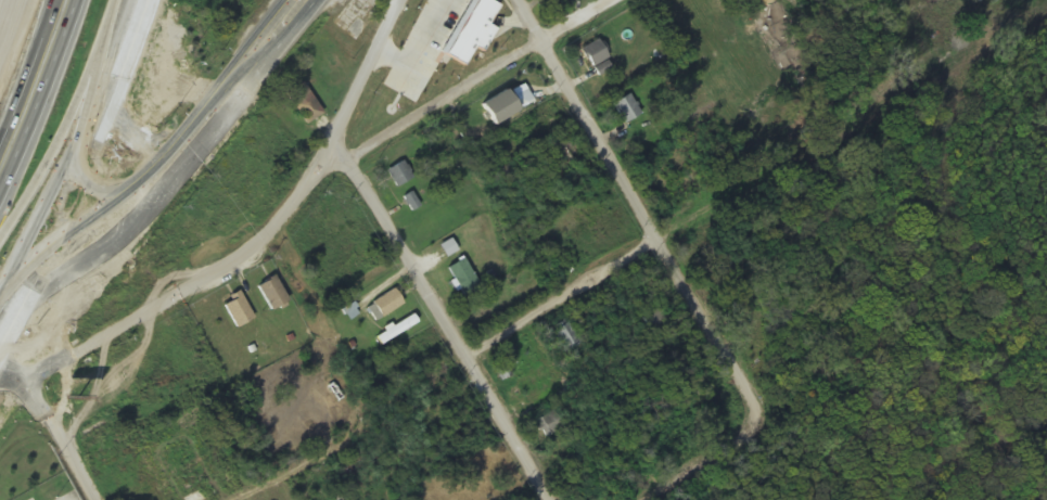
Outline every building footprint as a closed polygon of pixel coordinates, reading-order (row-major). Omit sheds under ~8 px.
[(580,50),(590,69),(607,60),(597,41),(580,50)] [(285,93),(303,127),(322,117),(304,83),(285,93)] [(624,124),(640,114),(629,95),(612,105),(624,124)] [(386,172),(396,189),(412,179),(403,162),(386,172)] [(464,298),(480,288),(462,260),(446,270),(464,298)] [(287,303),(274,278),(257,287),(270,312),(287,303)] [(403,306),(394,291),(365,310),(374,324),(403,306)] [(236,330),(254,319),(239,294),(221,305),(236,330)] [(378,341),(384,348),(416,321),(410,314),(378,341)] [(566,355),(583,346),(571,322),(553,332),(566,355)] [(557,411),(537,421),(546,439),(566,428),(557,411)]
